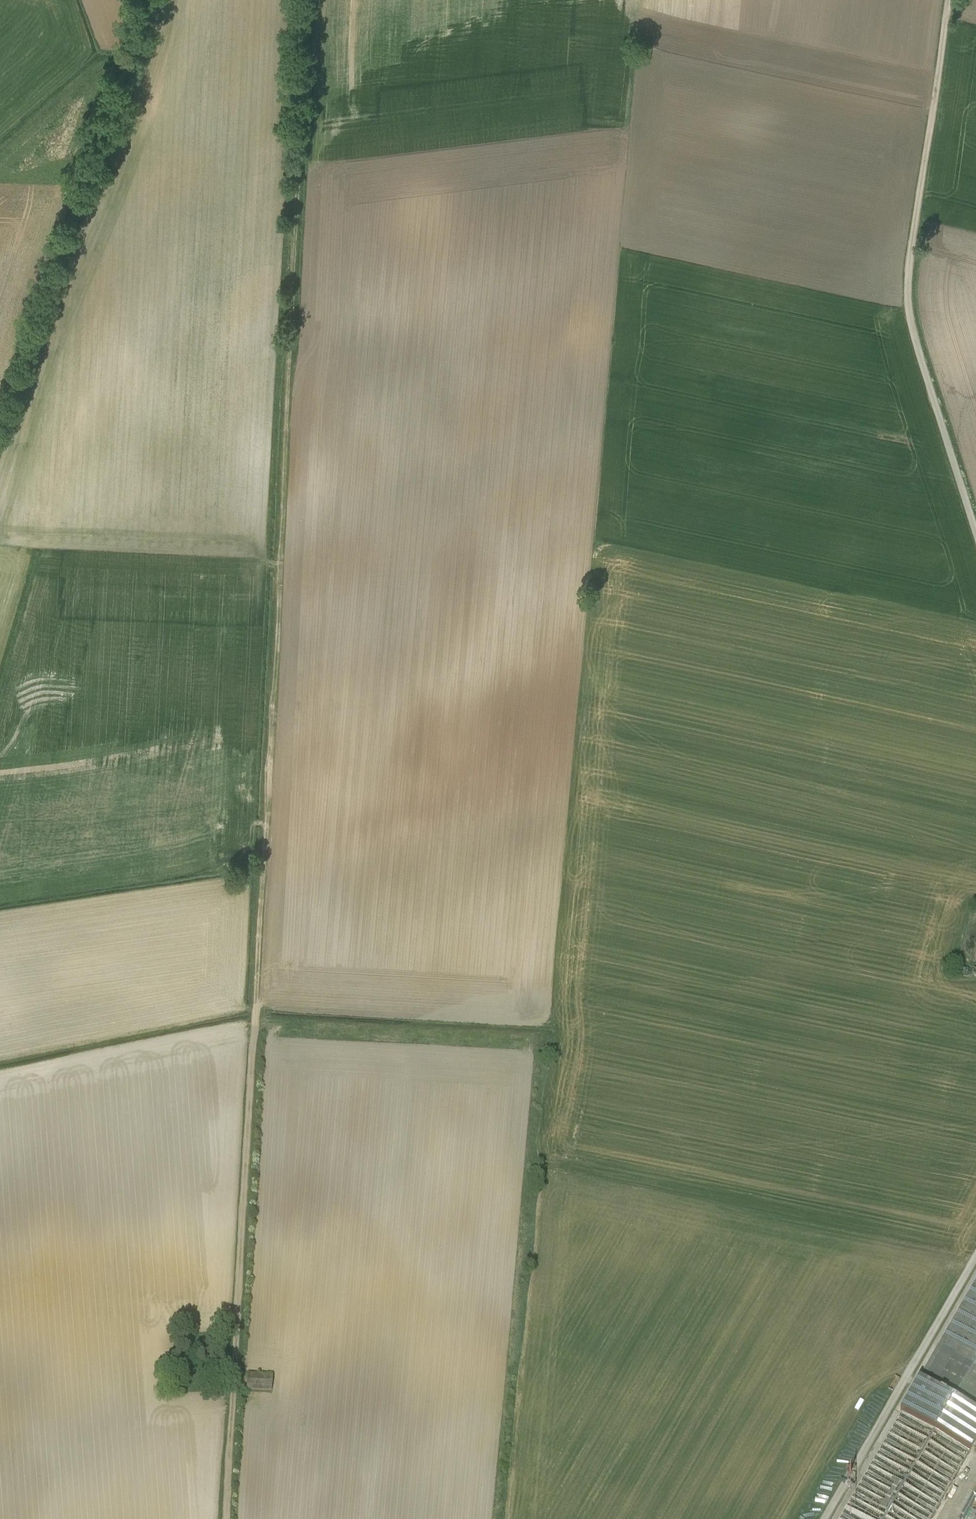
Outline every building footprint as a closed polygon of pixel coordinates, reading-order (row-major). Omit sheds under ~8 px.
[(839,1518),(932,1518),(975,1442),(975,1282),(839,1518)] [(248,1373),(247,1390),(272,1391),(272,1374),(248,1373)]
